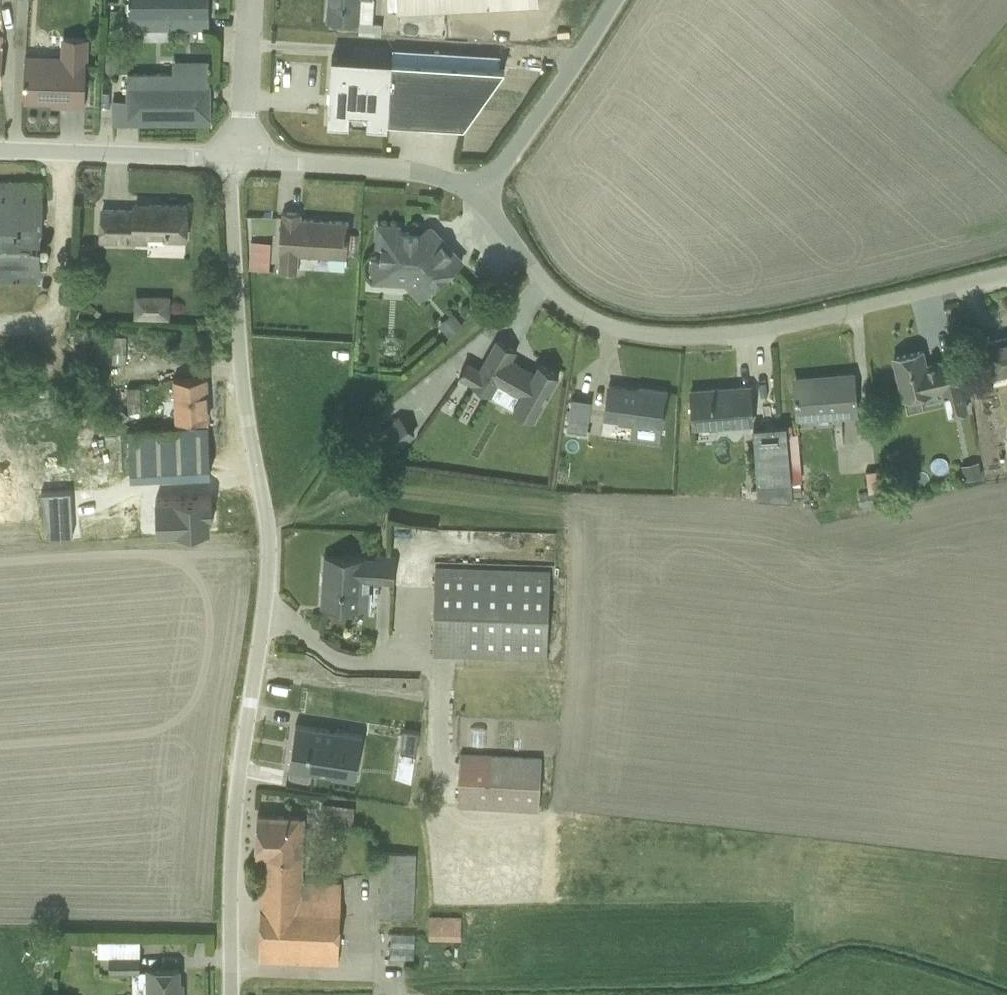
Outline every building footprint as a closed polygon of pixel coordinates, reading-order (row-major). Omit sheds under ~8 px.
[(128,30),(209,29),(208,0),(128,0),(128,30)] [(359,22),(361,0),(327,0),(326,20),(359,22)] [(537,2),(537,0),(396,0),(397,11),(537,2)] [(435,30),(451,29),(450,11),(435,11),(435,30)] [(60,105),(84,106),(86,60),(88,60),(88,38),(61,37),(60,56),(24,54),(23,99),(60,100),(60,105)] [(103,74),(117,74),(117,54),(103,54),(103,74)] [(463,125),(504,67),(331,57),(327,122),(387,128),(387,120),(463,125)] [(171,71),(126,72),(126,99),(112,100),(112,124),(209,123),(209,71),(208,69),(210,69),(210,65),(208,65),(208,61),(172,61),(171,71)] [(37,302),(38,266),(38,243),(39,182),(0,182),(0,301),(37,302)] [(102,209),(101,243),(147,244),(148,235),(162,235),(162,239),(185,239),(186,205),(135,204),(135,210),(102,209)] [(300,213),(282,211),(281,217),(280,217),(278,253),(279,253),(278,271),(297,272),(298,256),(345,259),(348,222),(300,218),(300,213)] [(399,227),(377,225),(376,248),(380,248),(379,259),(372,259),(369,262),(368,271),(370,273),(370,283),(404,285),(418,300),(461,261),(432,229),(427,228),(416,239),(416,242),(409,241),(409,233),(399,232),(399,227)] [(48,243),(38,243),(38,266),(48,266),(48,243)] [(135,296),(135,317),(167,318),(168,298),(135,296)] [(453,314),(439,326),(447,336),(461,324),(453,314)] [(113,337),(112,364),(125,364),(126,337),(113,337)] [(980,344),(989,380),(1006,376),(1006,337),(980,344)] [(479,370),(467,363),(458,378),(491,397),(498,385),(518,397),(512,408),(532,420),(558,375),(538,363),(533,372),(511,359),(516,350),(496,339),(479,370)] [(922,351),(893,357),(903,401),(941,392),(947,417),(967,412),(955,359),(925,366),(922,351)] [(853,374),(793,378),(797,421),(857,416),(853,374)] [(176,427),(207,426),(207,419),(208,419),(206,377),(172,379),(174,421),(176,421),(176,427)] [(647,391),(608,386),(603,420),(631,424),(629,438),(659,441),(666,391),(648,389),(647,391)] [(20,387),(0,388),(0,399),(20,399),(20,387)] [(139,387),(126,387),(128,413),(140,413),(139,387)] [(749,387),(690,391),(693,430),(752,425),(749,387)] [(571,395),(563,443),(571,444),(575,420),(584,421),(587,397),(571,395)] [(101,405),(121,424),(129,415),(109,397),(101,405)] [(399,416),(370,441),(385,459),(414,434),(399,416)] [(785,426),(790,477),(800,476),(797,433),(791,434),(791,425),(785,426)] [(127,430),(131,514),(211,509),(207,426),(176,427),(127,430)] [(752,428),(757,500),(792,501),(792,496),(791,485),(790,477),(785,426),(752,428)] [(964,482),(980,477),(976,461),(960,465),(964,482)] [(791,485),(792,496),(801,495),(800,484),(791,485)] [(393,582),(395,557),(363,555),(363,558),(324,555),(320,607),(367,610),(369,581),(393,582)] [(431,656),(546,659),(550,569),(435,566),(431,656)] [(318,664),(271,656),(253,759),(301,767),(318,664)] [(431,685),(338,681),(335,737),(381,739),(381,735),(403,736),(403,739),(429,741),(431,685)] [(541,757),(459,753),(457,807),(538,811),(541,757)] [(374,771),(323,765),(320,793),(370,800),(374,771)] [(322,804),(320,822),(351,825),(354,807),(322,804)] [(262,856),(258,960),(337,963),(340,882),(302,881),(304,817),(257,815),(255,856),(262,856)] [(381,852),(378,918),(413,919),(415,853),(381,852)] [(460,916),(429,916),(428,940),(460,940),(460,916)] [(390,958),(413,959),(414,934),(390,933),(390,958)] [(139,941),(97,941),(96,956),(107,956),(107,971),(140,971),(139,941)] [(183,994),(180,994),(179,969),(146,969),(146,994),(183,994)]
